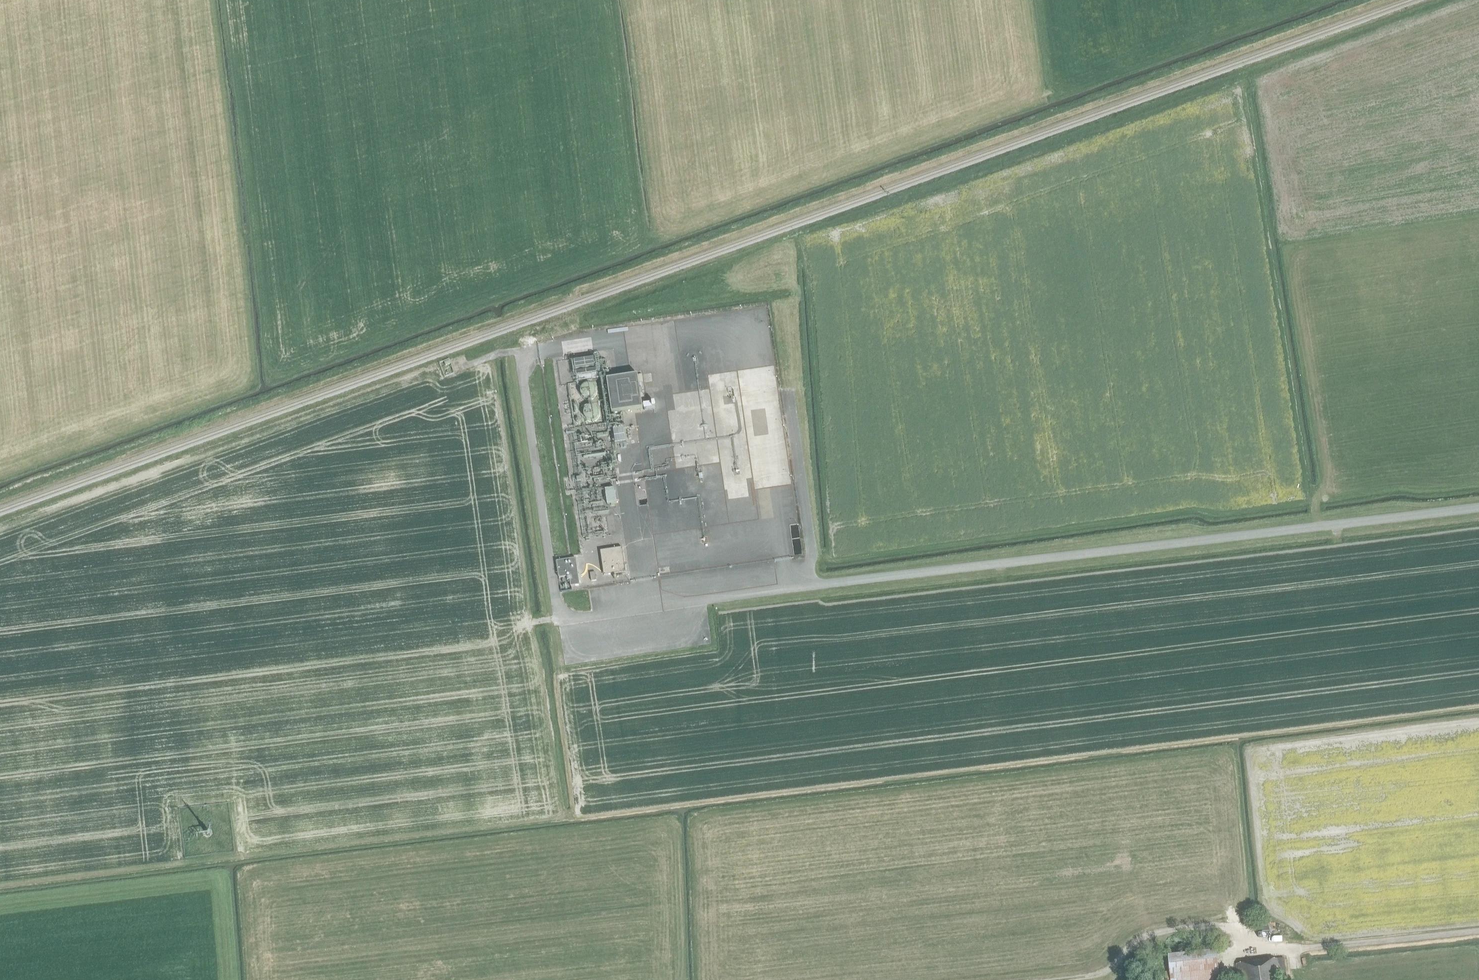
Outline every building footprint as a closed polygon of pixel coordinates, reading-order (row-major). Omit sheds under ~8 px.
[(592,357),(559,361),(561,374),(571,373),(571,377),(593,375),(592,357)] [(691,392),(711,388),(708,374),(698,376),(695,362),(687,363),(688,366),(676,368),(678,377),(671,378),(674,392),(667,393),(669,403),(693,398),(691,392)] [(642,372),(603,379),(609,412),(641,406),(637,382),(644,381),(642,372)] [(670,466),(680,468),(683,446),(666,443),(665,447),(666,447),(664,459),(671,460),(670,466)] [(764,476),(755,477),(758,499),(766,501),(760,504),(760,503),(758,509),(762,517),(775,515),(774,507),(777,497),(779,497),(780,491),(784,490),(782,485),(793,484),(792,476),(789,477),(788,471),(784,462),(770,458),(770,460),(762,464),(757,462),(755,468),(764,467),(763,471),(757,469),(755,470),(770,474),(771,477),(766,475),(764,476)] [(646,478),(652,521),(663,520),(663,521),(669,520),(670,525),(676,524),(675,516),(684,515),(682,499),(671,500),(668,475),(646,478)] [(617,504),(614,488),(605,490),(607,504),(617,504)] [(625,572),(622,548),(600,551),(604,575),(625,572)] [(556,561),(559,578),(569,576),(570,586),(579,585),(575,559),(556,561)] [(1215,951),(1166,954),(1168,979),(1217,979),(1215,951)] [(1284,958),(1237,964),(1239,979),(1281,979),(1286,978),(1284,958)]
